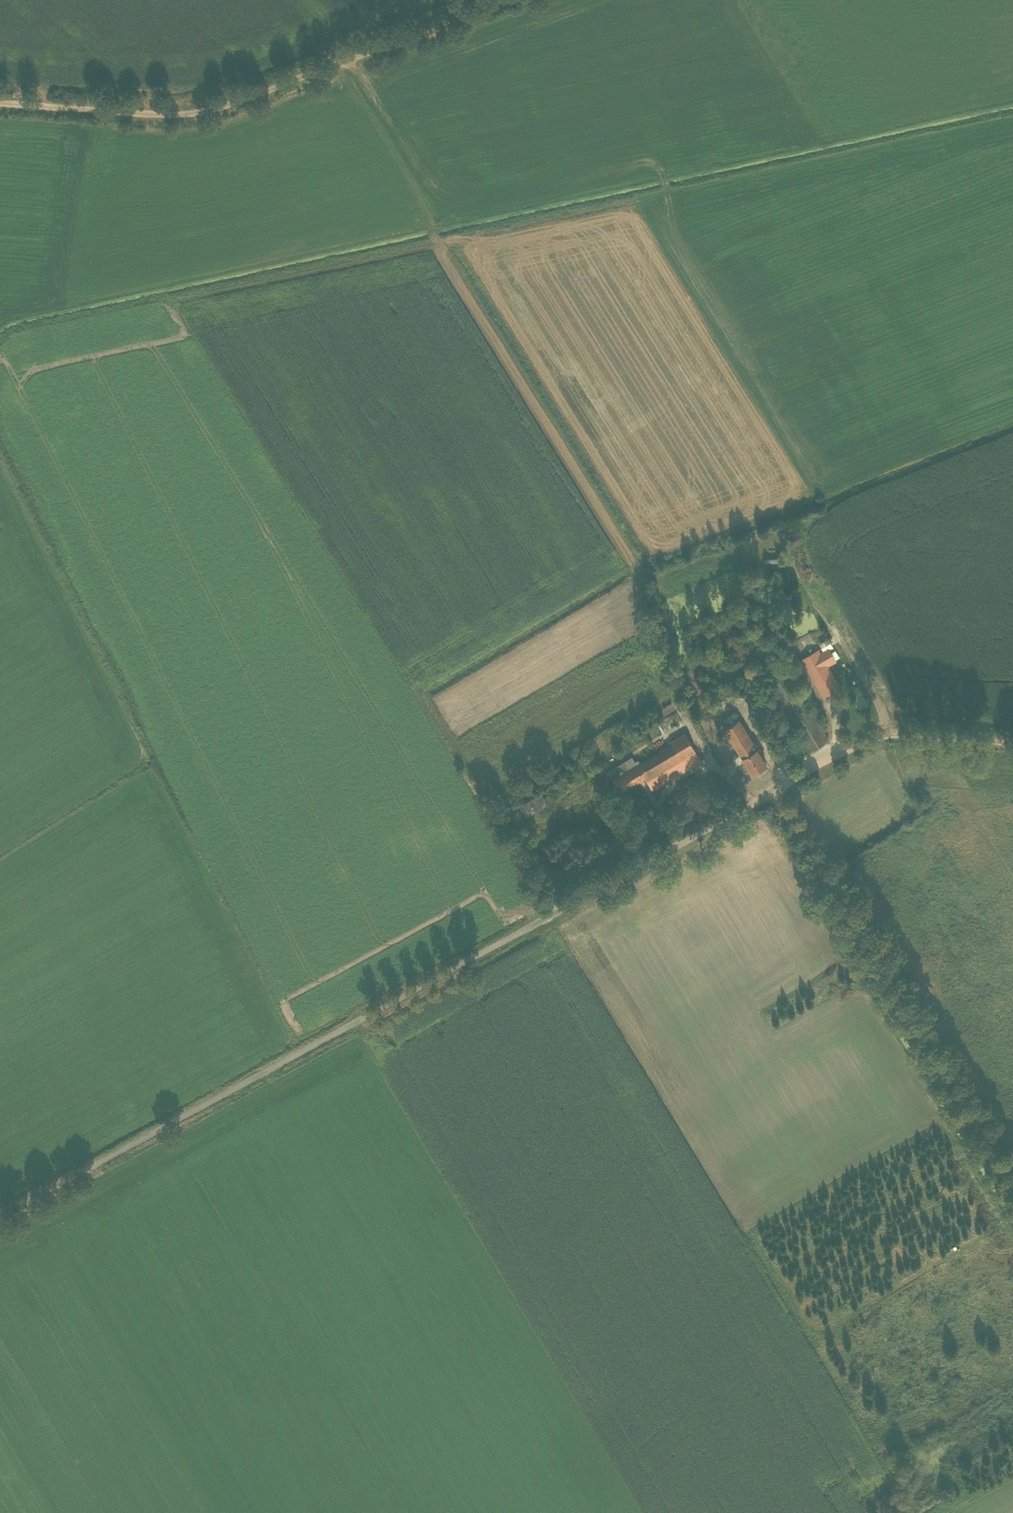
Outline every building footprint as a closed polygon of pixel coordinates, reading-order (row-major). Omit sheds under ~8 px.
[(829,740),(758,621),(737,633),(808,752),(829,740)] [(830,666),(834,664),(837,662),(830,649),(833,647),(828,638),(819,643),(823,650),(820,651),(819,649),(800,659),(804,665),(822,696),(841,685),(830,666)] [(744,761),(737,765),(741,773),(749,769),(752,773),(752,772),(753,774),(755,774),(758,773),(758,771),(757,769),(766,764),(761,755),(739,718),(724,727),(744,761)] [(633,755),(608,770),(620,791),(645,777),(652,790),(701,760),(685,732),(670,741),(672,743),(638,764),(633,755)] [(681,790),(675,793),(675,801),(682,804),(688,800),(687,793),(681,790)] [(542,793),(519,806),(525,815),(525,816),(548,803),(546,801),(542,793)]
